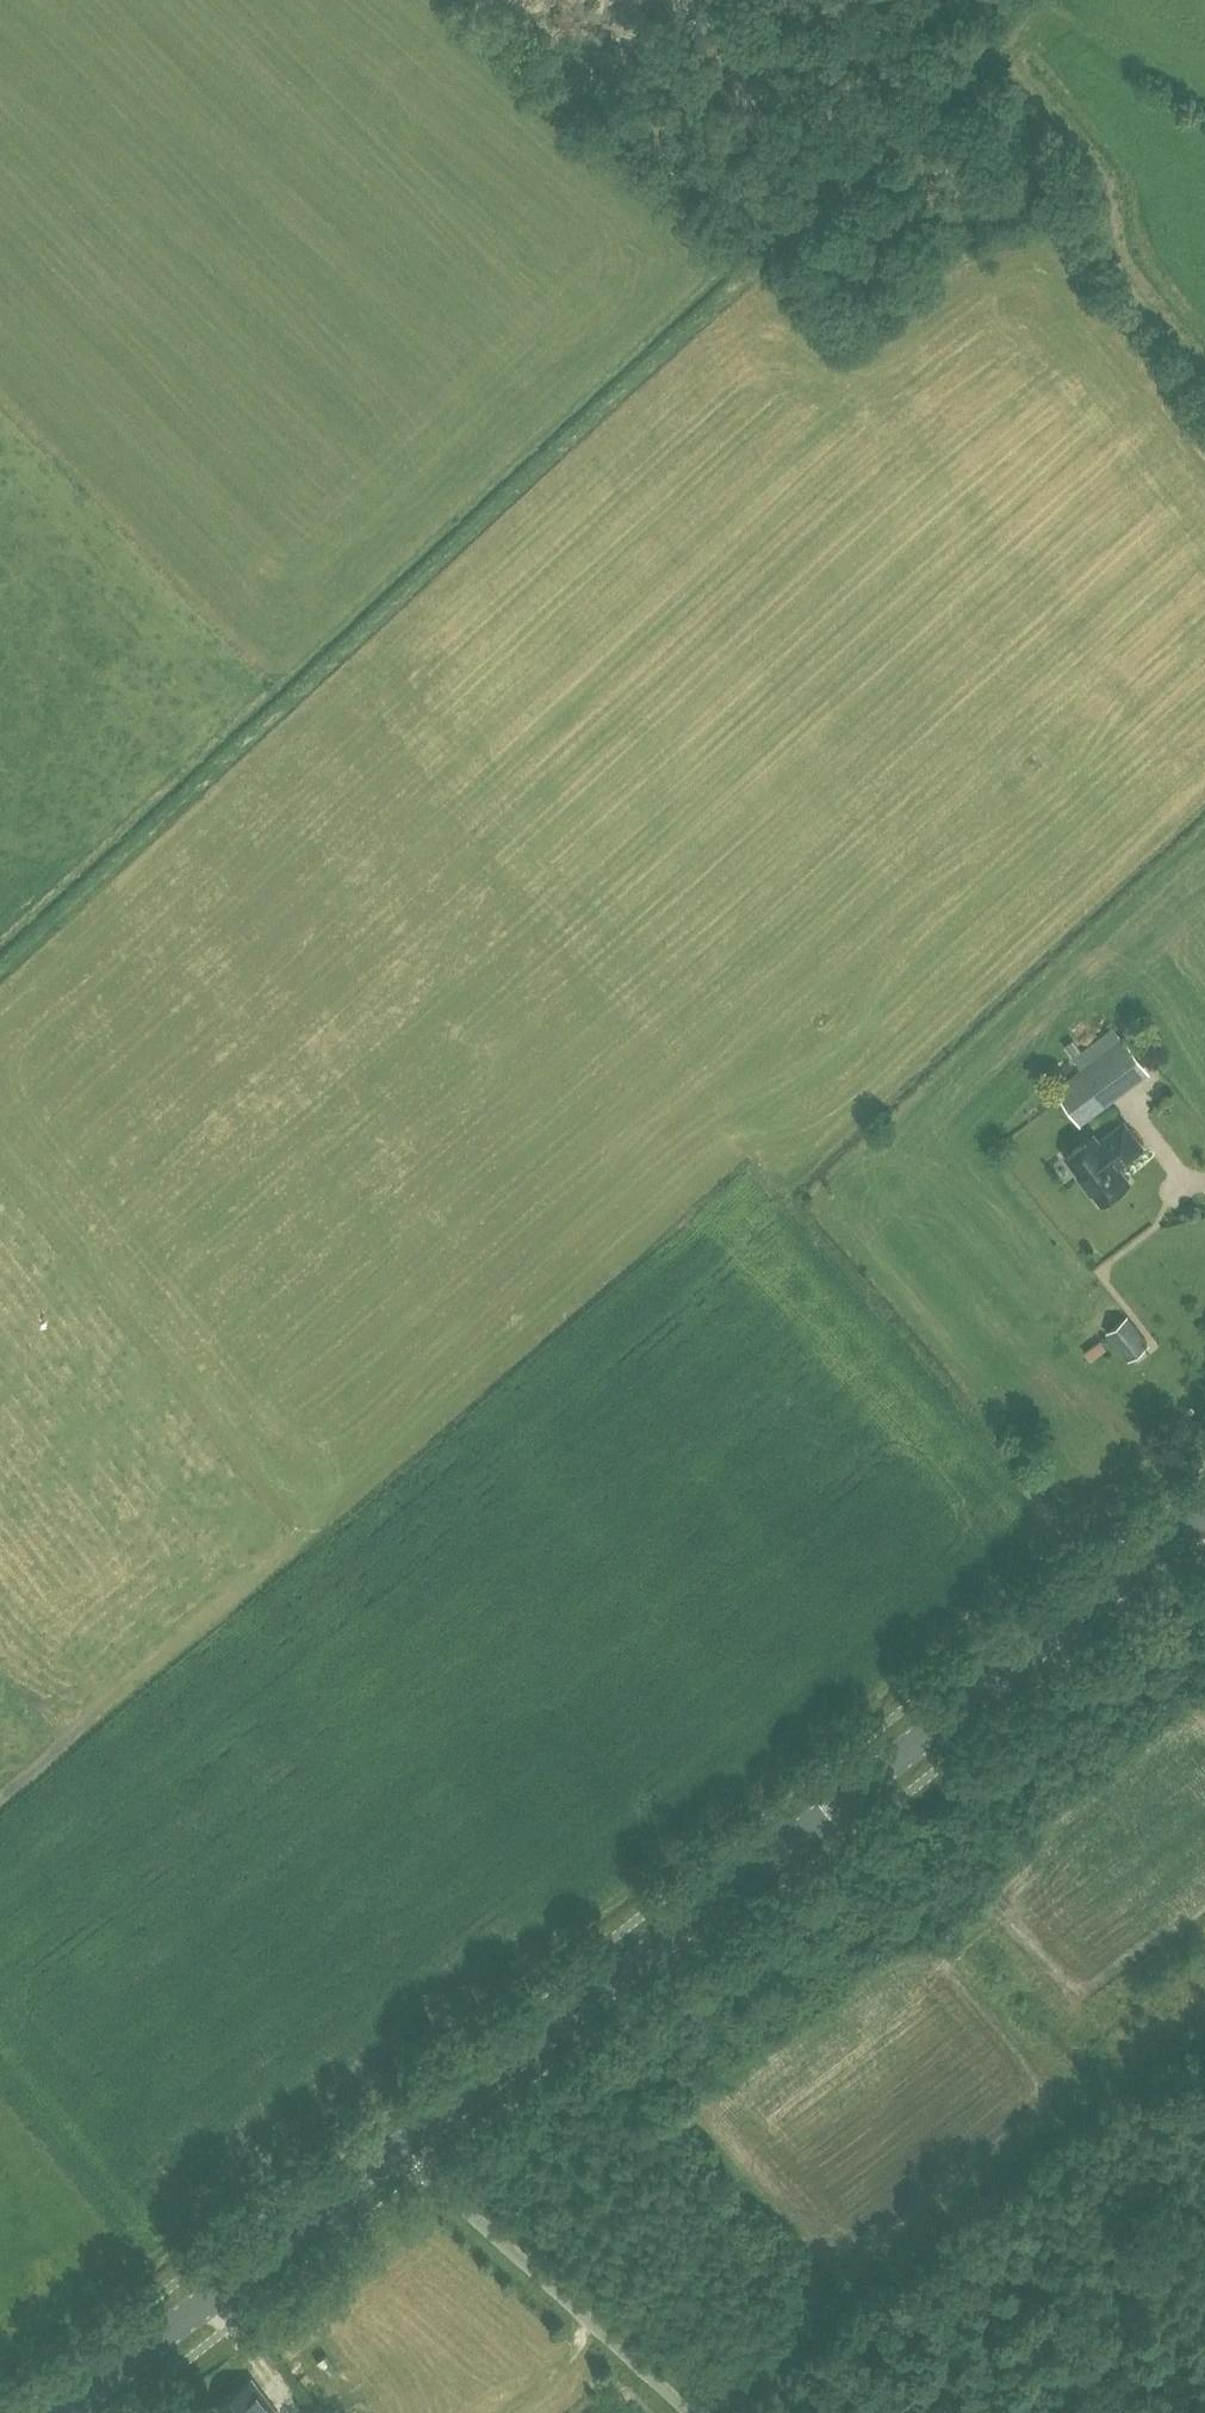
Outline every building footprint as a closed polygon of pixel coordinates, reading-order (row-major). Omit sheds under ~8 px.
[(1070,1080),(1091,1107),(1105,1096),(1085,1069),(1070,1080)] [(1148,1146),(1130,1121),(1105,1139),(1099,1132),(1071,1152),(1086,1172),(1083,1174),(1095,1190),(1097,1188),(1106,1199),(1116,1192),(1121,1193),(1130,1187),(1131,1181),(1134,1179),(1123,1164),(1148,1146)] [(1146,1346),(1126,1319),(1107,1334),(1127,1360),(1146,1346)] [(252,2378),(216,2405),(222,2412),(278,2412),(252,2378)]
